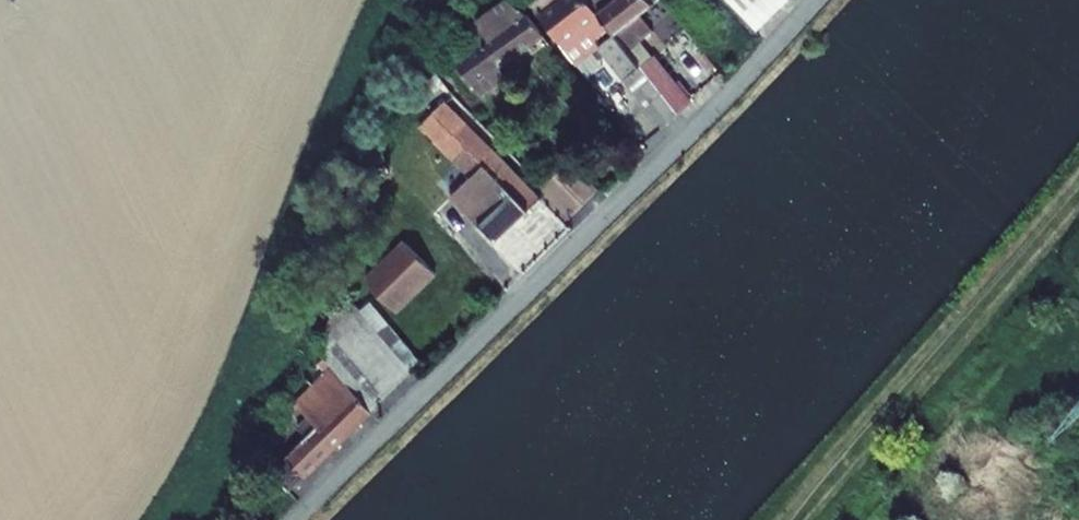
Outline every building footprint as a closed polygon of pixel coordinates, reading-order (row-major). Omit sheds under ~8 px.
[(517,10),(508,0),(470,28),(484,46),(458,65),(480,95),(507,75),(500,65),(542,34),(528,15),(519,9),(517,10)] [(574,62),(599,43),(663,126),(678,114),(640,66),(623,45),(599,14),(589,1),(588,0),(525,0),(574,62)] [(599,14),(616,0),(590,0),(589,1),(599,14)] [(623,45),(648,26),(640,15),(654,4),(651,0),(616,0),(599,14),(623,45)] [(788,0),(727,0),(757,30),(788,0)] [(654,55),(640,66),(678,114),(679,116),(696,99),(679,79),(675,82),(654,55)] [(450,198),(496,244),(541,199),(444,101),(419,126),(471,178),(450,198)] [(571,215),(596,190),(571,165),(546,190),(571,215)] [(365,280),(395,311),(435,272),(405,241),(365,280)] [(371,411),(411,373),(359,310),(344,292),(318,347),(325,355),(371,411)] [(411,373),(421,363),(370,301),(359,310),(411,373)] [(346,436),(371,411),(325,355),(319,362),(329,374),(316,386),(338,410),(329,419),(346,436)] [(272,473),(289,492),(346,436),(329,419),(338,410),(316,386),(297,405),(308,417),(298,427),(308,437),(272,473)]
